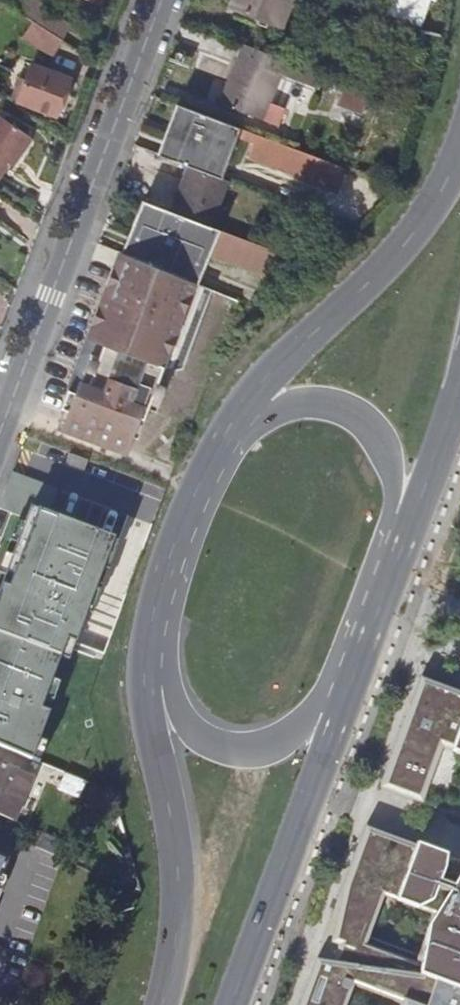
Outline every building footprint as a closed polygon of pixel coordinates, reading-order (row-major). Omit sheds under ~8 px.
[(39,27),(47,13),(27,0),(16,0),(11,9),(39,27)] [(219,1),(279,24),(288,0),(219,0),(219,1)] [(391,14),(428,26),(436,0),(395,0),(391,14)] [(39,27),(11,9),(10,8),(0,24),(29,43),(39,27)] [(284,59),(243,44),(238,59),(278,74),(284,59)] [(261,120),(278,74),(238,59),(221,105),(261,120)] [(32,64),(27,79),(20,98),(18,103),(56,116),(70,78),(32,64)] [(12,95),(20,98),(27,79),(19,76),(12,95)] [(345,85),(339,102),(363,111),(369,94),(345,85)] [(169,142),(163,157),(189,167),(213,176),(233,125),(178,104),(164,140),(169,142)] [(27,136),(0,118),(0,176),(27,136)] [(256,134),(239,128),(236,135),(253,141),(256,134)] [(343,168),(256,134),(253,141),(247,157),(334,191),(343,168)] [(169,142),(164,140),(159,155),(163,157),(169,142)] [(175,213),(209,226),(225,180),(213,176),(189,167),(184,183),(186,184),(175,213)] [(148,203),(127,255),(190,281),(201,254),(262,279),(273,250),(257,244),(209,226),(175,213),(148,203)] [(190,281),(127,255),(95,340),(90,338),(84,341),(72,375),(74,381),(88,385),(85,395),(78,393),(65,427),(121,447),(137,405),(155,411),(171,369),(181,369),(212,290),(190,281)] [(93,531),(101,508),(61,493),(62,490),(16,472),(2,510),(29,520),(26,528),(18,529),(6,564),(10,571),(0,596),(0,664),(52,684),(87,699),(120,611),(94,601),(117,540),(93,531)] [(52,684),(0,664),(0,745),(32,758),(50,713),(42,709),(52,684)] [(420,675),(378,789),(459,818),(459,690),(420,675)] [(14,822),(33,775),(0,762),(0,816),(14,822)] [(367,826),(304,1004),(343,1004),(358,964),(412,984),(404,1004),(459,1004),(459,860),(367,826)]
